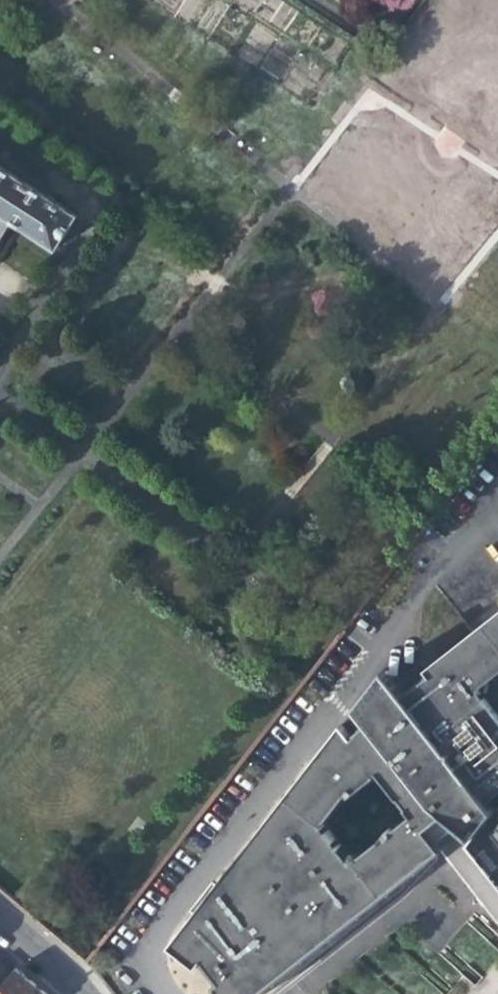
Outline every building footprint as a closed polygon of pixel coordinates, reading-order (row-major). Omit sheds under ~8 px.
[(13,220),(58,249),(80,215),(0,164),(0,240),(13,220)] [(471,631),(475,637),(497,619),(497,610),(471,631)] [(222,993),(261,993),(443,851),(460,838),(466,846),(492,809),(485,800),(497,790),(497,619),(475,637),(471,631),(425,667),(429,673),(402,694),(383,669),(381,671),(353,706),(365,722),(350,734),(341,722),(166,946),(194,968),(199,962),(222,982),(216,987),(222,993)] [(365,722),(353,706),(341,722),(350,734),(365,722)] [(443,851),(497,921),(497,887),(466,846),(460,838),(443,851)] [(95,952),(100,956),(104,951),(99,947),(95,952)] [(0,983),(9,967),(0,962),(0,983)] [(27,979),(15,969),(0,987),(0,993),(44,993),(27,979)]
